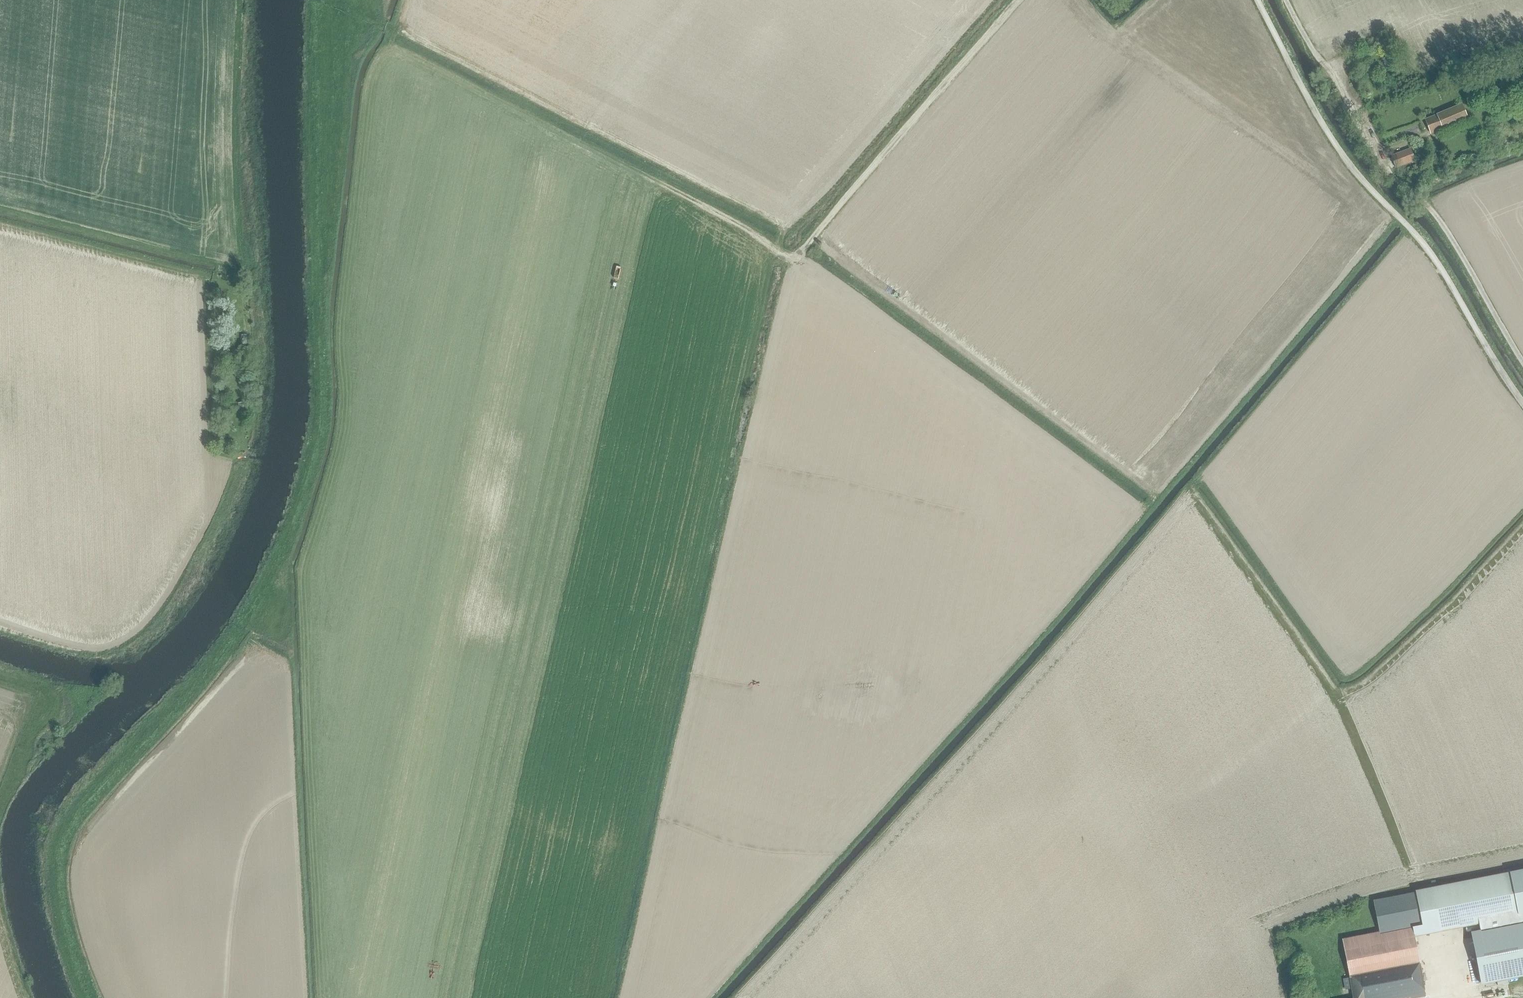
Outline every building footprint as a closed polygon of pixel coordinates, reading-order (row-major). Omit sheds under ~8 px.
[(1442,128),(1466,118),(1461,104),(1436,114),(1437,115),(1426,119),(1431,133),(1442,128)] [(1396,168),(1415,160),(1410,149),(1391,156),(1396,168)] [(239,413),(248,412),(247,402),(238,403),(239,413)] [(1431,887),(1440,932),(1469,926),(1480,979),(1522,971),(1522,869),(1431,887)] [(1425,995),(1420,963),(1419,963),(1414,935),(1412,926),(1422,925),(1416,892),(1373,901),(1379,932),(1342,939),(1354,997),(1410,997),(1425,995)]
